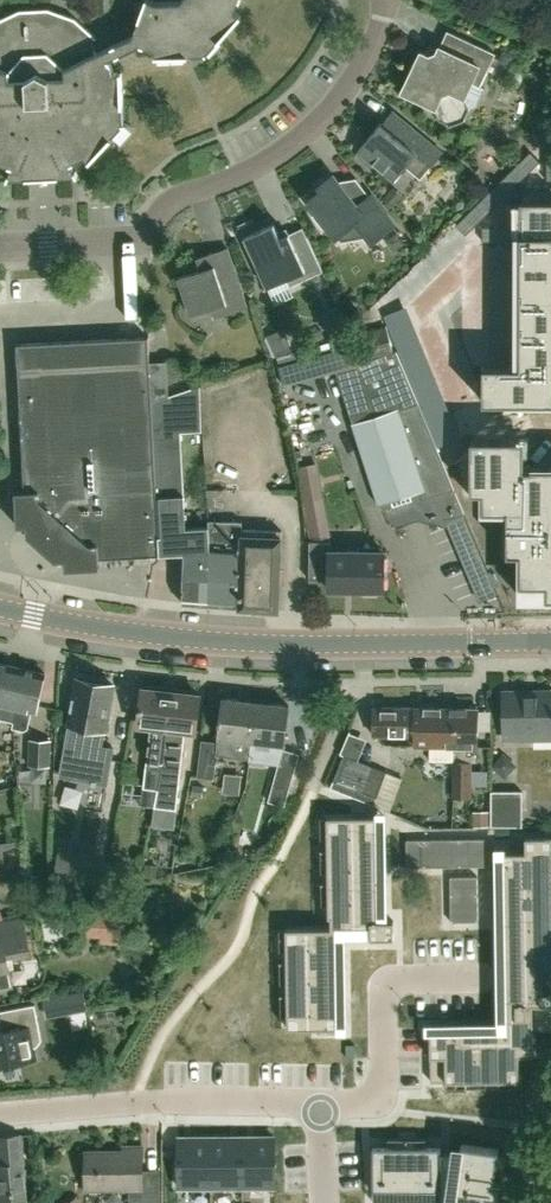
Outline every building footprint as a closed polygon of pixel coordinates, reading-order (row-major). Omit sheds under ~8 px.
[(156,1),(155,0),(145,0),(133,34),(97,51),(92,41),(97,36),(75,17),(48,7),(20,9),(0,18),(0,161),(11,165),(7,178),(9,178),(77,175),(78,174),(72,163),(85,156),(90,161),(124,123),(125,122),(122,71),(115,71),(109,58),(140,44),(155,49),(155,55),(206,53),(207,52),(241,14),(236,10),(240,0),(167,0),(156,1)] [(480,84),(495,51),(448,28),(437,50),(428,53),(421,50),(402,90),(434,105),(439,118),(451,123),(464,119),(469,106),(465,94),(471,80),(480,84)] [(498,61),(506,65),(512,53),(504,49),(498,61)] [(443,150),(393,109),(382,121),(381,121),(359,148),(363,152),(360,155),(372,165),(375,161),(395,178),(406,164),(421,176),(431,164),(443,150)] [(466,234),(541,161),(531,152),(457,225),(466,234)] [(344,185),(334,173),(320,183),(323,187),(308,199),(317,211),(313,214),(323,226),(327,223),(336,235),(356,220),(372,240),(393,224),(356,176),(344,185)] [(523,186),(523,200),(550,201),(550,186),(523,186)] [(392,208),(401,197),(392,189),(382,200),(392,208)] [(281,236),(274,222),(245,235),(268,286),(286,278),(290,285),(323,270),(303,226),(281,236)] [(511,226),(483,226),(482,240),(511,241),(511,226)] [(405,244),(399,236),(389,244),(395,251),(405,244)] [(213,307),(216,316),(247,305),(232,258),(179,275),(192,314),(213,307)] [(495,409),(550,409),(550,273),(495,273),(495,409)] [(394,353),(386,324),(349,334),(349,331),(330,339),(333,349),(277,364),(281,378),(355,357),(356,364),(394,353)] [(159,535),(152,401),(157,400),(166,395),(163,330),(146,329),(15,334),(25,489),(15,490),(17,525),(27,524),(27,534),(55,559),(65,558),(65,568),(100,566),(100,557),(160,554),(159,535)] [(287,347),(279,330),(267,336),(274,352),(287,347)] [(184,534),(186,534),(186,528),(181,431),(202,430),(200,386),(201,385),(200,384),(198,385),(166,395),(157,400),(152,401),(159,535),(184,534)] [(451,483),(422,413),(417,400),(352,422),(378,502),(419,489),(422,498),(454,487),(452,483),(451,483)] [(495,488),(524,488),(524,577),(550,577),(550,460),(495,460),(495,488)] [(329,464),(309,467),(316,508),(336,505),(329,464)] [(226,488),(206,488),(206,507),(225,508),(226,488)] [(278,609),(282,529),(242,527),(242,521),(208,519),(209,526),(211,547),(212,548),(210,603),(238,605),(238,607),(278,609)] [(184,546),(184,552),(183,601),(210,603),(212,548),(211,547),(209,526),(186,528),(186,534),(184,534),(184,546)] [(383,588),(383,550),(331,549),(331,539),(309,539),(308,577),(329,577),(329,587),(383,588)] [(3,703),(1,703),(10,664),(0,662),(0,715),(3,703)] [(36,711),(45,672),(10,664),(1,703),(3,703),(16,706),(11,727),(27,730),(31,710),(36,711)] [(60,774),(64,775),(106,783),(113,746),(103,744),(114,684),(109,683),(107,680),(99,678),(96,680),(78,677),(60,774)] [(152,725),(149,758),(147,758),(143,787),(157,788),(163,760),(171,690),(163,689),(164,685),(150,684),(149,688),(143,687),(139,724),(152,725)] [(163,760),(157,788),(158,788),(154,806),(176,809),(181,762),(185,729),(195,730),(199,693),(195,693),(194,693),(195,689),(180,687),(179,691),(171,690),(163,760)] [(533,736),(533,731),(550,731),(550,690),(504,691),(504,736),(533,736)] [(251,740),(255,700),(224,696),(219,734),(217,734),(216,739),(203,737),(198,775),(215,777),(217,753),(229,755),(249,757),(250,751),(251,740)] [(255,700),(251,740),(284,744),(289,704),(255,700)] [(375,734),(417,734),(418,734),(418,706),(375,706),(375,734)] [(455,761),(455,745),(456,745),(456,706),(418,706),(418,734),(417,734),(417,744),(431,744),(430,760),(454,761),(455,761)] [(477,759),(477,706),(456,706),(456,745),(455,745),(455,761),(454,761),(454,785),(453,796),(466,796),(466,786),(467,785),(468,759),(477,759)] [(49,764),(50,738),(30,738),(30,764),(49,764)] [(280,755),(268,800),(285,805),(299,753),(283,748),(282,748),(280,755)] [(359,798),(373,804),(376,797),(387,772),(345,753),(334,779),(330,786),(359,798)] [(194,786),(193,796),(202,797),(203,787),(194,786)] [(492,823),(522,823),(522,789),(492,789),(492,823)] [(473,811),(473,826),(489,825),(489,810),(473,811)] [(381,919),(381,883),(379,813),(329,814),(331,915),(332,915),(333,927),(287,928),(289,1028),(339,1027),(338,928),(371,928),(371,937),(393,937),(393,919),(381,919)] [(525,835),(526,850),(502,850),(502,856),(496,856),(496,871),(502,871),(505,1027),(430,1029),(431,1079),(518,1078),(518,1054),(534,1054),(533,1028),(550,1028),(550,834),(525,835)] [(469,838),(460,839),(460,852),(469,852),(469,838)] [(478,838),(469,838),(469,852),(478,852),(478,838)] [(487,838),(478,838),(478,852),(487,852),(487,838)] [(416,853),(415,839),(407,840),(407,853),(416,853)] [(425,853),(424,839),(415,839),(416,853),(425,853)] [(434,853),(433,839),(424,839),(425,853),(434,853)] [(442,853),(442,839),(433,839),(434,853),(442,853)] [(451,852),(451,839),(442,839),(442,853),(451,852)] [(460,852),(460,839),(451,839),(451,852),(460,852)] [(452,866),(451,852),(442,853),(443,866),(452,866)] [(460,866),(460,852),(451,852),(452,866),(460,866)] [(469,852),(460,852),(461,866),(469,866),(469,852)] [(478,852),(469,852),(469,866),(478,866),(478,852)] [(487,852),(478,852),(478,866),(487,865),(487,852)] [(416,867),(416,853),(407,853),(407,867),(416,867)] [(425,867),(425,853),(416,853),(416,867),(425,867)] [(434,866),(434,853),(425,853),(425,867),(434,866)] [(443,866),(442,853),(434,853),(434,866),(443,866)] [(101,891),(104,866),(80,863),(77,887),(101,891)] [(159,864),(146,863),(144,876),(157,878),(159,864)] [(450,876),(450,885),(464,885),(464,876),(450,876)] [(464,876),(464,885),(478,885),(477,876),(464,876)] [(450,885),(450,894),(464,894),(464,885),(450,885)] [(464,885),(464,894),(478,894),(478,885),(464,885)] [(450,894),(451,903),(464,903),(464,894),(450,894)] [(464,894),(464,903),(478,903),(478,894),(464,894)] [(451,903),(451,912),(464,912),(464,903),(451,903)] [(464,903),(464,912),(478,912),(478,903),(464,903)] [(90,912),(88,936),(102,938),(104,913),(90,912)] [(451,912),(451,921),(465,921),(464,912),(451,912)] [(464,912),(465,921),(478,921),(478,912),(464,912)] [(120,932),(121,916),(107,915),(105,930),(120,932)] [(12,988),(8,960),(31,956),(24,917),(0,921),(0,990),(12,988)] [(84,991),(67,994),(70,1012),(87,1009),(84,991)] [(35,1059),(33,1047),(35,1047),(41,1039),(35,1005),(4,1010),(7,1027),(5,1032),(0,1032),(0,1065),(35,1059)] [(25,1201),(21,1162),(24,1162),(21,1134),(0,1136),(0,1202),(1,1202),(25,1201)] [(243,1135),(243,1188),(277,1188),(276,1134),(243,1135)] [(177,1135),(177,1188),(210,1188),(210,1135),(177,1135)] [(210,1135),(210,1188),(243,1188),(243,1135),(210,1135)] [(373,1146),(373,1191),(442,1191),(441,1145),(408,1145),(408,1138),(406,1138),(406,1145),(373,1146)] [(500,1202),(501,1194),(503,1182),(495,1181),(496,1171),(499,1153),(499,1151),(506,1152),(507,1151),(499,1150),(499,1148),(462,1143),(455,1191),(454,1202),(507,1202),(500,1202)] [(142,1145),(123,1145),(123,1150),(87,1151),(87,1189),(130,1188),(130,1202),(161,1202),(161,1174),(142,1174),(142,1145)]
